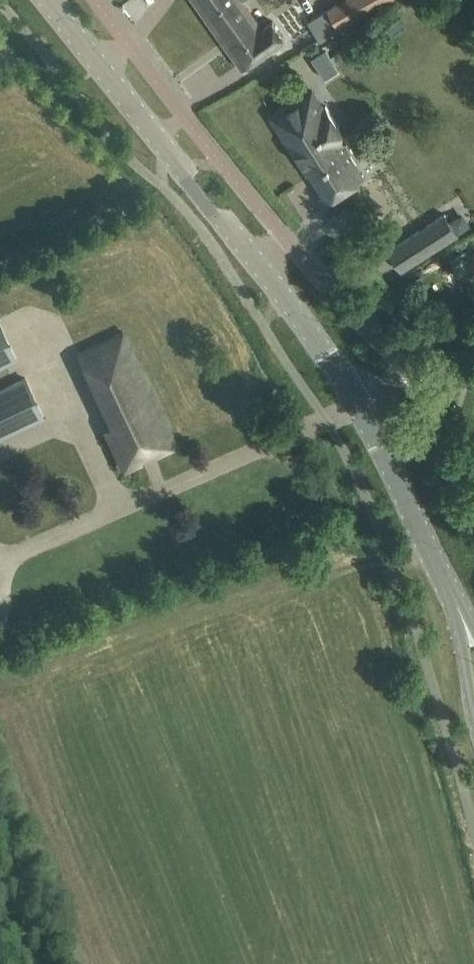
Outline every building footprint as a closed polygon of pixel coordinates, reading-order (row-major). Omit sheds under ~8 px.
[(286,38),(273,19),(261,28),(242,0),(195,0),(243,68),(286,38)] [(308,20),(321,42),(350,25),(395,0),(341,0),(308,20)] [(325,50),(312,58),(326,79),(338,70),(325,50)] [(271,116),(290,146),(293,144),(328,199),(346,187),(338,176),(356,164),(341,141),(347,137),(326,105),(316,111),(305,95),(271,116)] [(444,214),(389,249),(401,269),(457,234),(444,214)] [(16,359),(0,324),(0,367),(16,359)] [(112,425),(105,428),(124,469),(141,461),(140,457),(153,451),(155,454),(176,444),(123,332),(78,353),(112,425)] [(0,390),(0,437),(44,417),(26,378),(0,390)]
